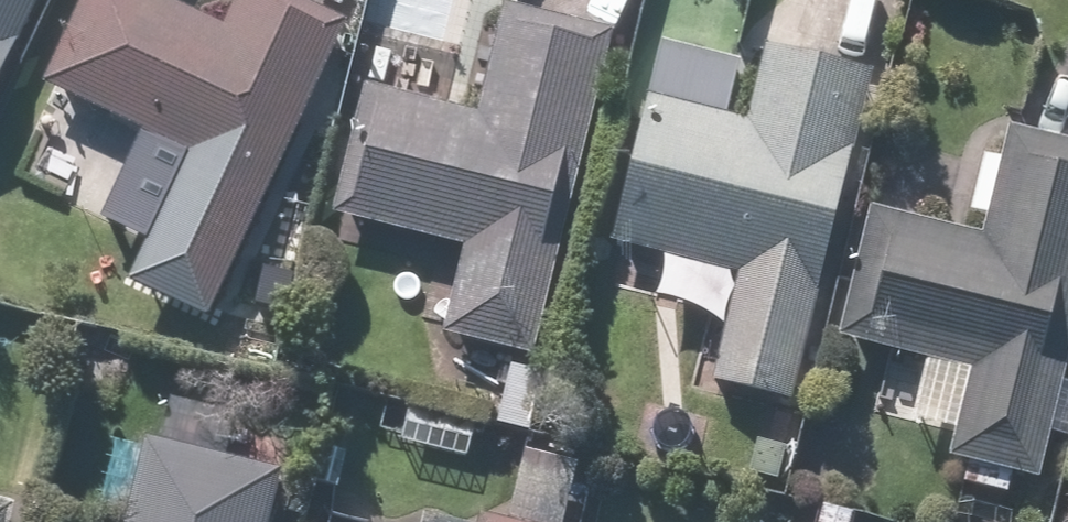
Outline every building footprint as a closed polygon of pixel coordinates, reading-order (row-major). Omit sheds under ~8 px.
[(31,0),(0,0),(0,65),(31,0)] [(217,39),(135,0),(73,0),(32,86),(180,157),(144,232),(226,271),(340,32),(273,0),(236,0),(217,39)] [(316,217),(455,250),(433,346),(529,368),(605,40),(485,12),(462,113),(346,87),(316,217)] [(643,308),(707,323),(692,389),(780,409),(857,81),(748,56),(732,124),(717,120),(729,69),(640,49),(593,248),(653,262),(643,308)] [(1010,144),(991,139),(969,242),(849,217),(822,347),(904,364),(892,420),(950,432),(942,473),(1038,492),(1067,346),(1067,156),(1010,144)] [(273,481),(135,448),(117,521),(263,521),(273,481)] [(801,521),(845,521),(845,520),(804,511),(801,521)]
